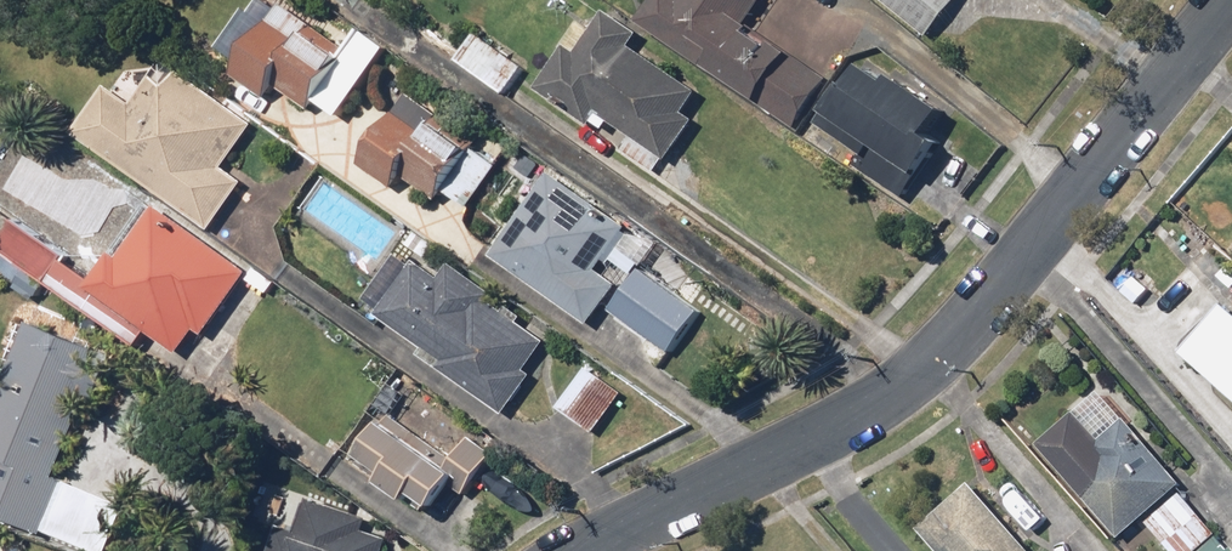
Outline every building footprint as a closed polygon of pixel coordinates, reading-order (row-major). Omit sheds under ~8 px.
[(222,48),(240,62),(231,74),(269,103),(279,91),(313,117),(322,104),(343,120),(392,56),(365,35),(355,48),(292,0),(258,0),(222,48)] [(647,16),(771,98),(802,50),(753,18),(765,0),(658,0),(647,16)] [(925,40),(955,0),(871,0),(925,40)] [(578,39),(546,85),(609,128),(615,119),(635,133),(624,149),(656,171),(668,154),(676,159),(705,117),(693,109),(708,87),(639,40),(649,27),(616,4),(587,46),(578,39)] [(527,72),(479,38),(461,63),(509,97),(527,72)] [(955,107),(878,56),(862,80),(851,73),(819,120),(866,151),(859,163),(910,197),(956,128),(945,121),(955,107)] [(264,120),(165,58),(140,98),(111,79),(74,138),(219,230),(252,178),(235,166),(264,120)] [(487,140),(419,90),(364,164),(398,188),(408,175),(442,200),(487,140)] [(632,234),(555,179),(495,263),(593,332),(623,291),(602,276),(632,234)] [(203,327),(215,335),(210,342),(223,351),(245,320),(230,310),(259,268),(165,204),(130,255),(120,248),(103,272),(19,215),(0,243),(0,247),(176,367),(203,327)] [(430,345),(425,352),(513,411),(539,373),(532,368),(552,338),(489,295),(497,284),(459,258),(447,275),(407,248),(373,297),(386,306),(381,313),(430,345)] [(704,317),(643,274),(613,317),(674,360),(704,317)] [(1219,309),(1176,358),(1231,406),(1231,319),(1219,309)] [(134,502),(66,477),(96,394),(107,398),(124,350),(35,317),(0,413),(0,510),(112,550),(116,550),(134,502)] [(588,434),(592,428),(600,433),(629,388),(591,364),(562,409),(580,421),(577,426),(588,434)] [(1095,397),(1035,450),(1117,543),(1177,490),(1095,397)] [(392,412),(366,449),(394,469),(390,475),(422,497),(430,486),(450,500),(467,476),(480,485),(504,450),(477,431),(458,458),(392,412)] [(916,533),(931,550),(1030,550),(974,484),(916,533)] [(400,531),(372,523),(375,514),(306,493),(293,536),(304,540),(300,550),(394,550),(400,531)] [(1177,496),(1145,525),(1168,550),(1198,550),(1213,537),(1177,496)] [(1220,540),(1208,550),(1230,550),(1220,540)] [(31,543),(17,550),(35,550),(31,543)]
